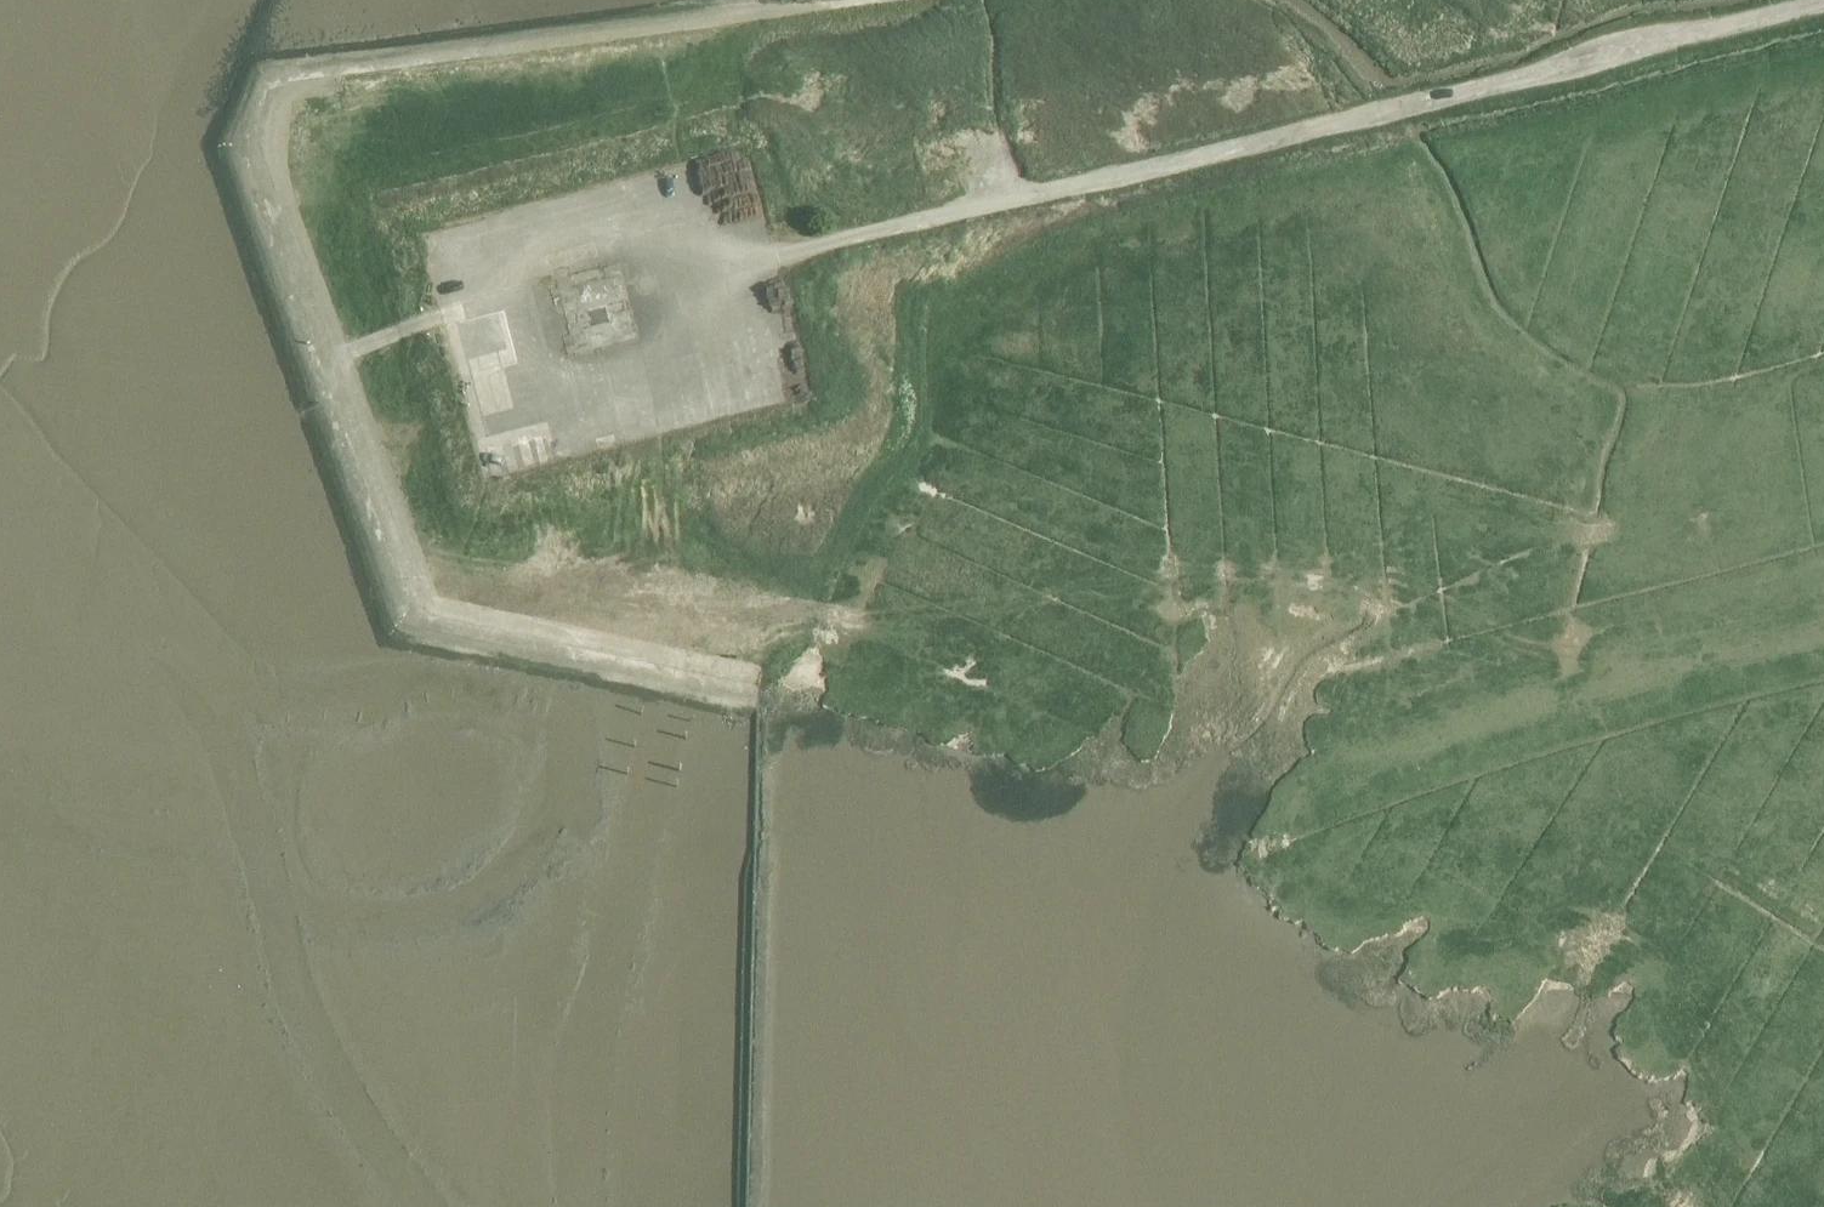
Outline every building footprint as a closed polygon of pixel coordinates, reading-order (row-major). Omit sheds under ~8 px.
[(639,341),(620,274),(559,291),(577,358),(639,341)] [(791,389),(764,394),(766,407),(793,401),(791,389)] [(506,460),(481,463),(482,474),(508,471),(506,460)]
